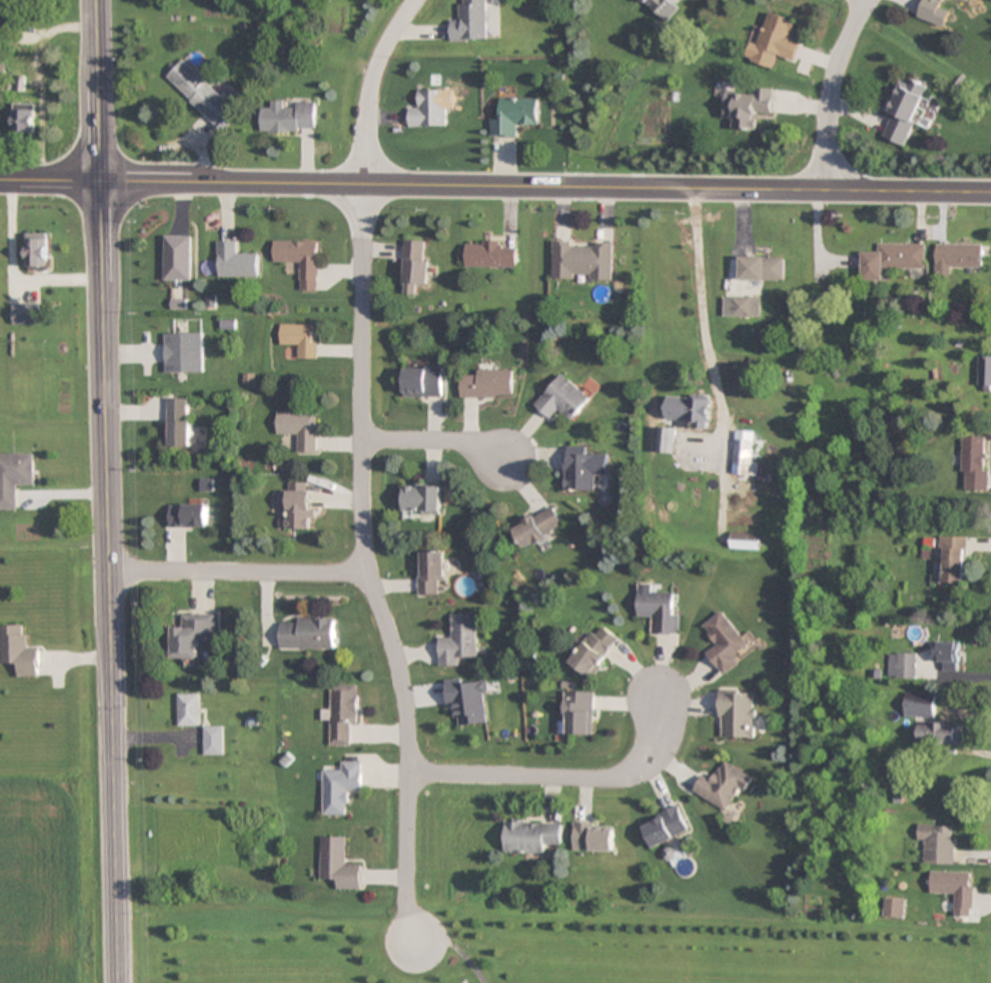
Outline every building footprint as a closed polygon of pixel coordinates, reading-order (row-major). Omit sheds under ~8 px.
[(487,0),(460,0),(460,19),(451,19),(451,40),(487,40),(487,0)] [(666,23),(681,7),(675,0),(643,0),(666,23)] [(946,27),(952,8),(950,7),(952,0),(922,0),(916,17),(946,27)] [(797,21),(765,11),(749,61),(774,69),(778,56),(795,62),(801,43),(791,39),(797,21)] [(216,126),(235,105),(183,58),(164,79),(216,126)] [(929,87),(900,76),(886,111),(893,113),(883,138),(905,147),(929,87)] [(733,129),(758,130),(759,113),(773,114),(775,88),(754,87),(754,96),(725,94),(724,118),(733,118),(733,129)] [(446,90),(419,90),(419,108),(408,108),(408,126),(446,126),(446,90)] [(518,125),(539,125),(539,99),(501,99),(501,118),(491,118),(491,137),(518,137),(518,125)] [(260,133),(316,132),(315,100),(295,101),(295,109),(286,109),(285,100),(270,100),(270,109),(259,109),(260,133)] [(35,103),(15,103),(15,135),(35,135),(35,103)] [(27,269),(48,269),(48,234),(27,234),(27,269)] [(164,280),(191,281),(191,235),(164,235),(164,280)] [(425,241),(405,240),(402,294),(417,295),(417,285),(430,285),(431,261),(424,261),(425,241)] [(257,278),(257,253),(237,253),(237,241),(218,241),(218,278),(257,278)] [(318,241),(274,241),(273,262),(299,262),(298,292),(318,292),(318,241)] [(552,241),(551,280),(612,281),(613,243),(552,241)] [(516,267),(516,242),(466,242),(466,267),(516,267)] [(861,253),(861,280),(882,281),(882,269),(926,269),(926,244),(878,243),(878,253),(861,253)] [(984,243),(935,243),(935,275),(953,275),(953,266),(984,266),(984,243)] [(786,256),(740,256),(740,281),(786,281),(786,256)] [(723,297),(723,317),(760,317),(760,297),(723,297)] [(317,358),(317,324),(280,324),(280,346),(299,346),(299,358),(317,358)] [(203,333),(165,333),(165,373),(203,373),(203,333)] [(978,356),(978,391),(990,391),(990,356),(978,356)] [(403,398),(443,398),(443,367),(403,367),(403,398)] [(512,398),(512,369),(474,369),(474,376),(460,376),(460,398),(512,398)] [(590,398),(561,373),(534,405),(550,420),(558,411),(570,422),(590,398)] [(191,446),(191,398),(169,398),(169,446),(191,446)] [(709,425),(711,400),(667,398),(665,423),(709,425)] [(317,412),(276,412),(276,435),(296,435),(296,453),(317,453),(317,412)] [(657,452),(671,453),(672,431),(658,429),(657,452)] [(961,490),(987,490),(987,436),(961,436),(961,490)] [(734,474),(754,474),(754,440),(734,440),(734,474)] [(588,454),(588,447),(564,447),(564,492),(595,492),(595,477),(608,477),(608,454),(588,454)] [(16,509),(16,486),(35,486),(35,454),(0,454),(0,509),(16,509)] [(287,531),(311,530),(311,492),(305,492),(305,484),(286,484),(287,531)] [(402,487),(402,515),(441,515),(441,487),(402,487)] [(170,527),(207,527),(207,504),(170,504),(170,527)] [(555,510),(513,526),(522,549),(564,533),(555,510)] [(760,533),(731,533),(731,548),(760,548),(760,533)] [(940,582),(965,583),(965,537),(940,537),(940,582)] [(446,582),(446,553),(419,553),(419,596),(440,596),(440,582),(446,582)] [(681,635),(682,614),(674,614),(674,592),(639,592),(638,617),(652,617),(652,635),(681,635)] [(703,625),(717,645),(706,652),(723,676),(741,663),(735,655),(749,645),(724,610),(703,625)] [(172,659),(197,659),(197,639),(215,639),(215,614),(183,614),(183,626),(172,625),(172,659)] [(477,616),(451,616),(451,638),(439,638),(439,667),(460,667),(460,657),(478,657),(477,616)] [(333,649),(333,618),(279,618),(279,649),(333,649)] [(17,665),(17,676),(37,676),(37,647),(26,647),(26,625),(0,625),(0,665),(17,665)] [(570,662),(592,678),(621,639),(603,626),(599,633),(594,630),(570,662)] [(959,643),(935,643),(935,663),(942,663),(942,671),(959,671),(959,643)] [(916,679),(916,654),(888,654),(888,679),(916,679)] [(489,723),(485,678),(446,681),(449,717),(458,716),(459,726),(489,723)] [(349,725),(357,725),(358,685),(331,684),(331,710),(321,710),(321,721),(330,721),(330,745),(349,746),(349,725)] [(720,689),(720,737),(756,737),(756,689),(720,689)] [(564,735),(595,735),(595,691),(564,691),(564,735)] [(199,693),(178,693),(178,726),(199,726),(199,693)] [(935,717),(935,693),(905,693),(905,717),(935,717)] [(963,723),(917,723),(917,742),(963,742),(963,723)] [(223,726),(203,726),(203,755),(223,755),(223,726)] [(360,792),(361,760),(350,760),(350,756),(342,756),(341,771),(322,771),(321,815),(348,815),(348,792),(360,792)] [(692,792),(731,813),(751,775),(723,760),(713,778),(703,773),(692,792)] [(641,821),(653,850),(662,846),(669,861),(684,855),(676,836),(690,831),(679,805),(641,821)] [(546,854),(546,844),(562,844),(562,821),(505,820),(505,853),(546,854)] [(614,851),(614,823),(573,823),(573,851),(614,851)] [(955,864),(955,825),(918,825),(918,843),(925,843),(925,864),(955,864)] [(345,836),(320,836),(319,879),(335,879),(335,889),(360,890),(360,864),(345,864),(345,836)] [(974,871),(931,871),(930,893),(953,893),(953,917),(973,917),(974,871)] [(904,917),(904,898),(883,898),(883,917),(904,917)]
